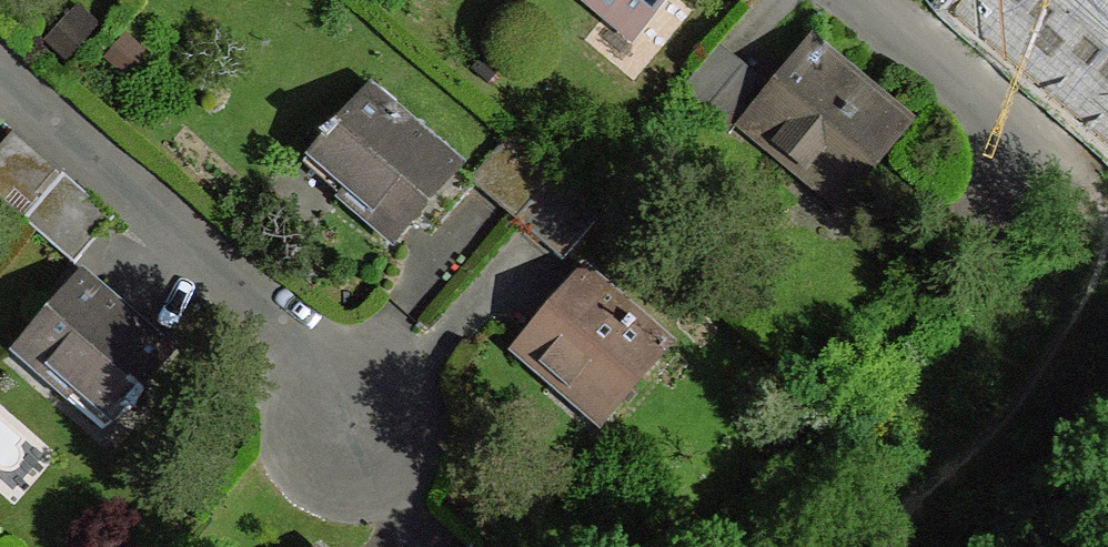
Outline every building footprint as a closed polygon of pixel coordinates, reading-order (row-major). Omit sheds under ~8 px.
[(612,14),(624,0),(595,0),(612,14)] [(771,86),(740,123),(806,175),(822,155),(861,186),(910,126),(809,40),(771,86)] [(704,114),(745,64),(720,43),(679,92),(704,114)] [(740,123),(771,86),(745,64),(704,114),(730,136),(740,123)] [(373,92),(320,133),(326,138),(315,151),(350,181),(341,191),(393,235),(454,163),(373,92)] [(14,131),(0,147),(0,200),(24,220),(64,174),(14,131)] [(115,219),(64,174),(24,220),(75,264),(115,219)] [(667,347),(581,273),(519,344),(571,389),(580,379),(614,409),(667,347)] [(166,350),(82,281),(23,350),(73,395),(82,385),(116,414),(127,403),(134,408),(166,350)]
